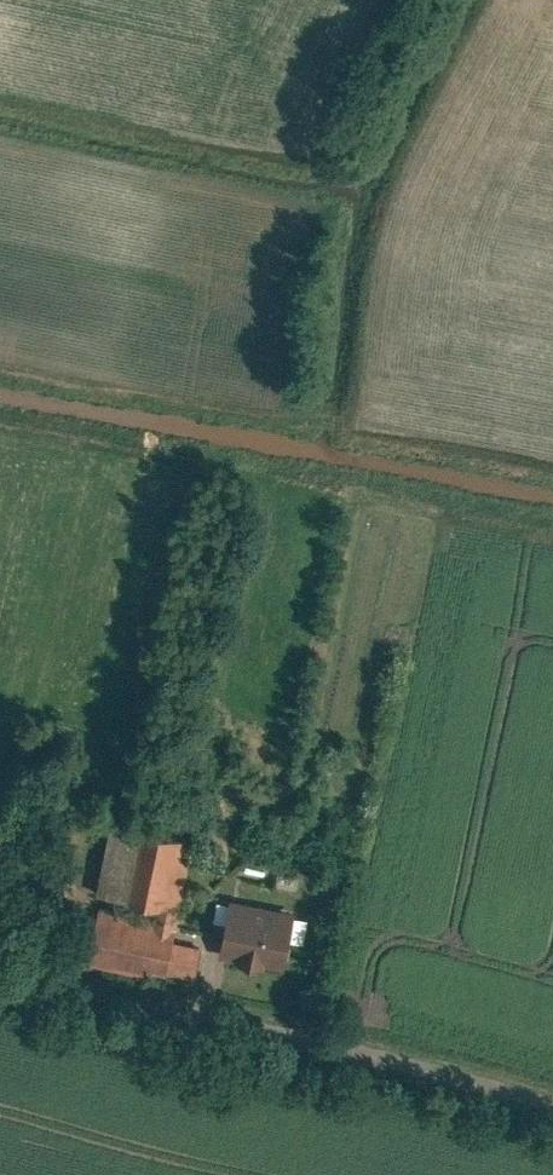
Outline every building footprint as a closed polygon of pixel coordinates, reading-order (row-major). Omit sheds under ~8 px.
[(194,840),(109,823),(94,896),(99,896),(85,965),(152,979),(153,972),(195,981),(202,948),(173,942),(194,840)] [(296,913),(229,899),(217,957),(284,971),(296,913)]
